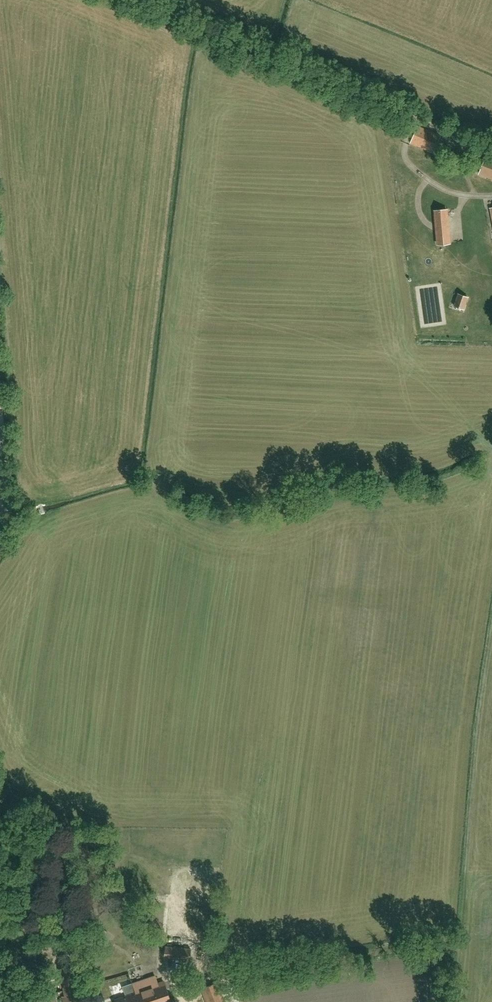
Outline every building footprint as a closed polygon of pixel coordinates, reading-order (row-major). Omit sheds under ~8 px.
[(418,126),(411,142),(433,152),(440,135),(418,126)] [(486,156),(480,174),(491,178),(491,158),(486,156)] [(434,210),(437,244),(449,243),(446,209),(434,210)] [(461,309),(463,310),(467,298),(458,295),(454,307),(457,308),(456,310),(460,311),(461,309)] [(102,926),(97,931),(93,936),(99,941),(107,931),(103,928),(102,926)] [(190,960),(191,948),(166,945),(164,958),(190,960)] [(80,988),(76,966),(60,969),(65,997),(63,998),(64,1001),(78,1001),(76,989),(80,988)] [(164,983),(116,999),(117,1001),(171,1001),(164,983)] [(218,983),(202,989),(207,1001),(225,1001),(218,983)]
